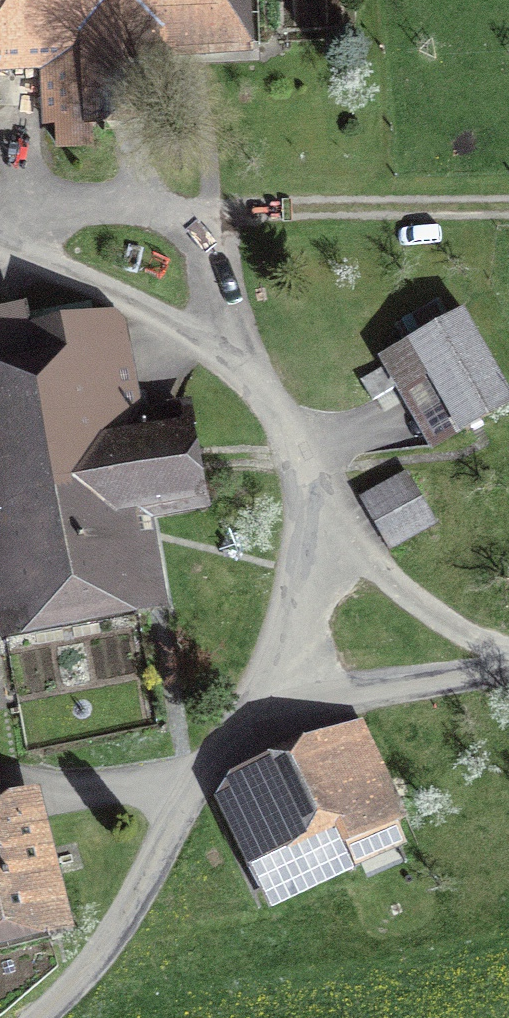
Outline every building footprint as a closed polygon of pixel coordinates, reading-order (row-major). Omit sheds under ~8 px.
[(42,67),(44,118),(57,118),(59,145),(89,143),(87,115),(158,112),(154,34),(223,30),(221,0),(0,0),(0,69),(42,67)] [(463,309),(383,353),(399,382),(432,363),(464,420),(508,395),(508,391),(463,309)] [(14,606),(132,585),(119,511),(195,497),(179,410),(138,418),(125,345),(89,351),(83,316),(23,327),(30,364),(0,370),(0,526),(14,606)] [(382,362),(358,376),(369,395),(393,381),(382,362)] [(431,522),(404,470),(356,496),(384,547),(431,522)] [(359,720),(227,779),(263,859),(250,865),(267,904),(396,846),(385,822),(402,815),(359,720)] [(43,916),(15,799),(0,803),(0,926),(43,916)]
